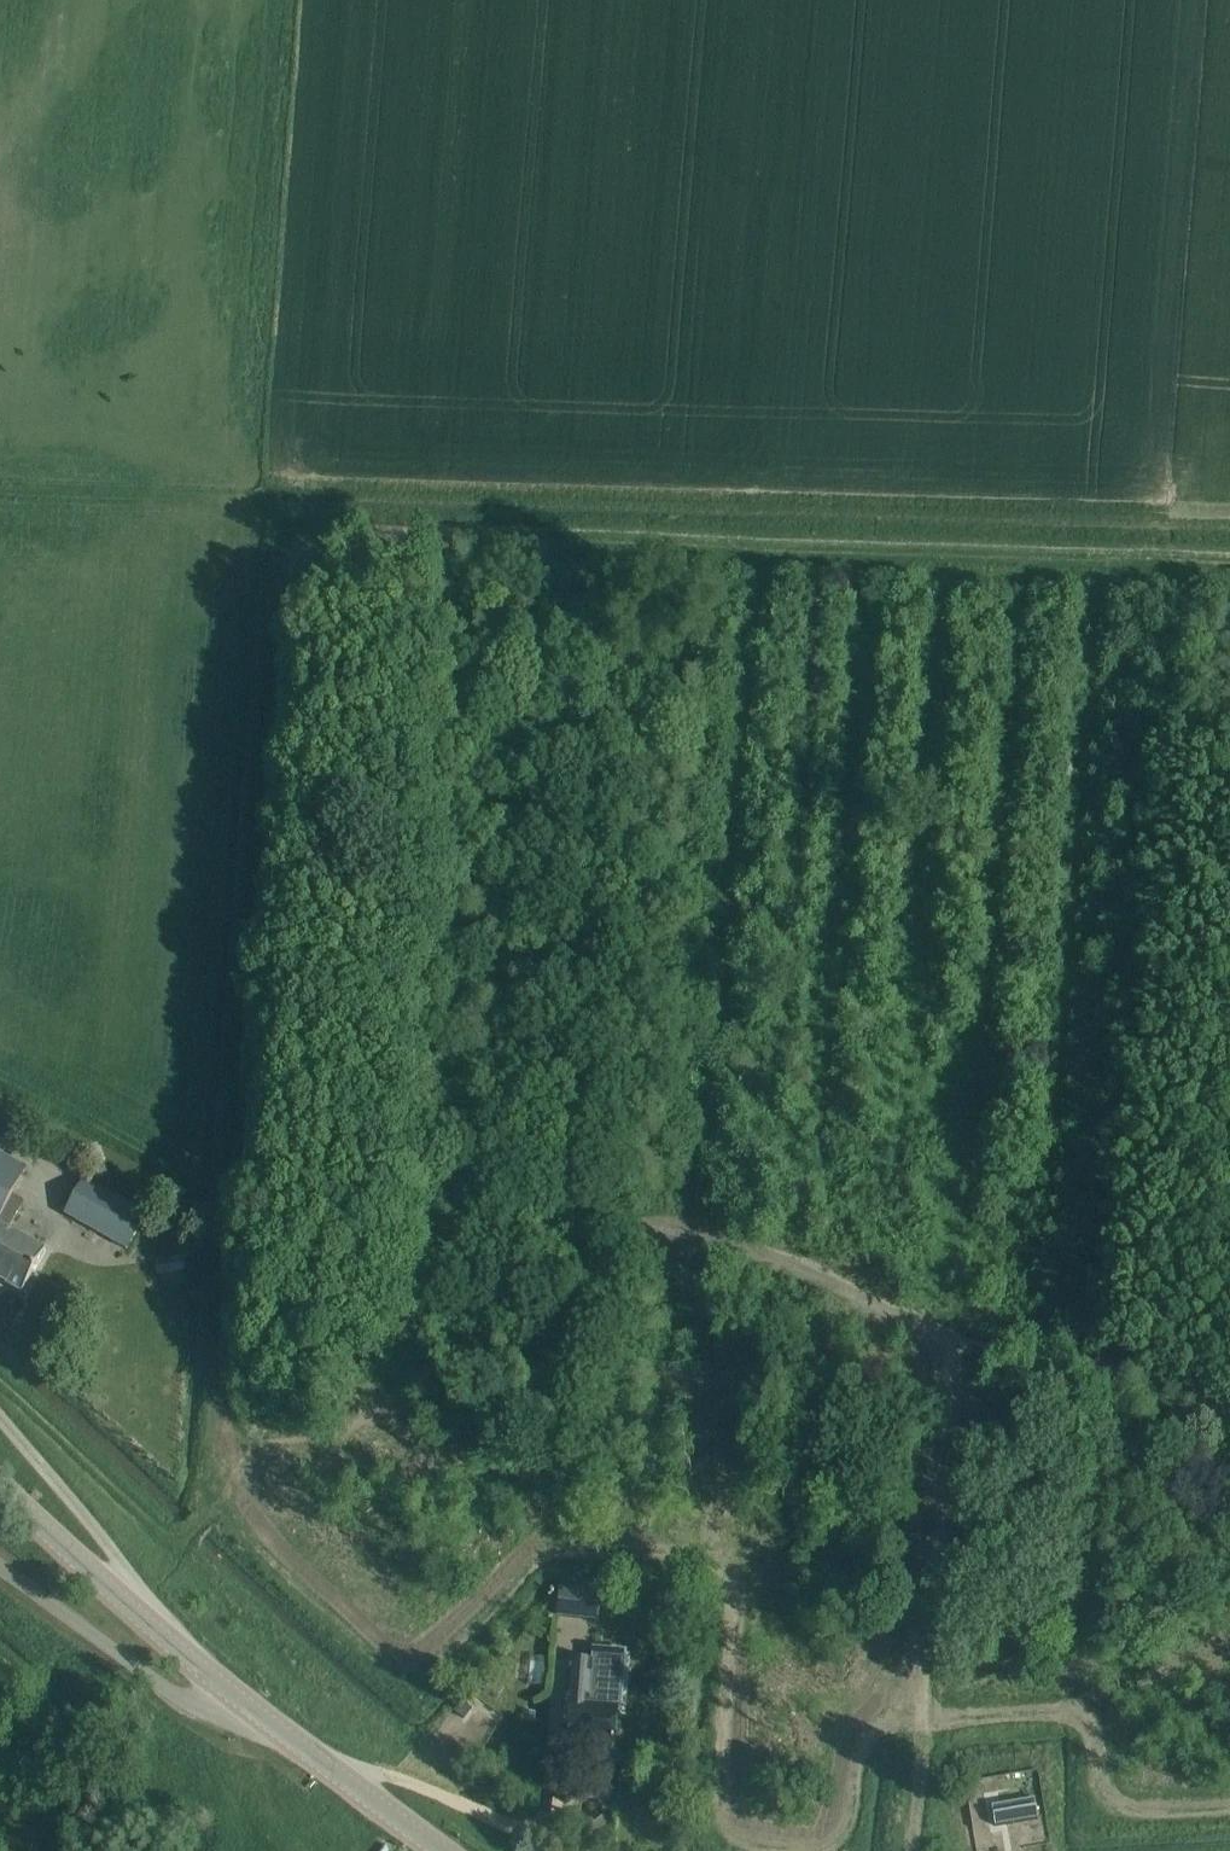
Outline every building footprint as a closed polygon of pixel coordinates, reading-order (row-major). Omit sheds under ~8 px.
[(1,1213),(13,1220),(25,1199),(12,1193),(24,1170),(0,1157),(0,1215),(1,1213)] [(146,1216),(82,1179),(62,1214),(127,1251),(146,1216)] [(20,1295),(45,1249),(0,1224),(0,1283),(20,1295)] [(559,1585),(556,1615),(598,1620),(601,1590),(559,1585)] [(572,1733),(571,1748),(592,1750),(596,1754),(606,1755),(610,1751),(613,1752),(616,1710),(619,1710),(624,1652),(592,1649),(591,1662),(571,1660),(564,1732),(572,1733)] [(546,1656),(530,1655),(527,1685),(542,1686),(546,1656)] [(523,1711),(522,1720),(534,1721),(535,1712),(523,1711)] [(1034,1799),(991,1806),(994,1827),(1038,1820),(1034,1799)]
